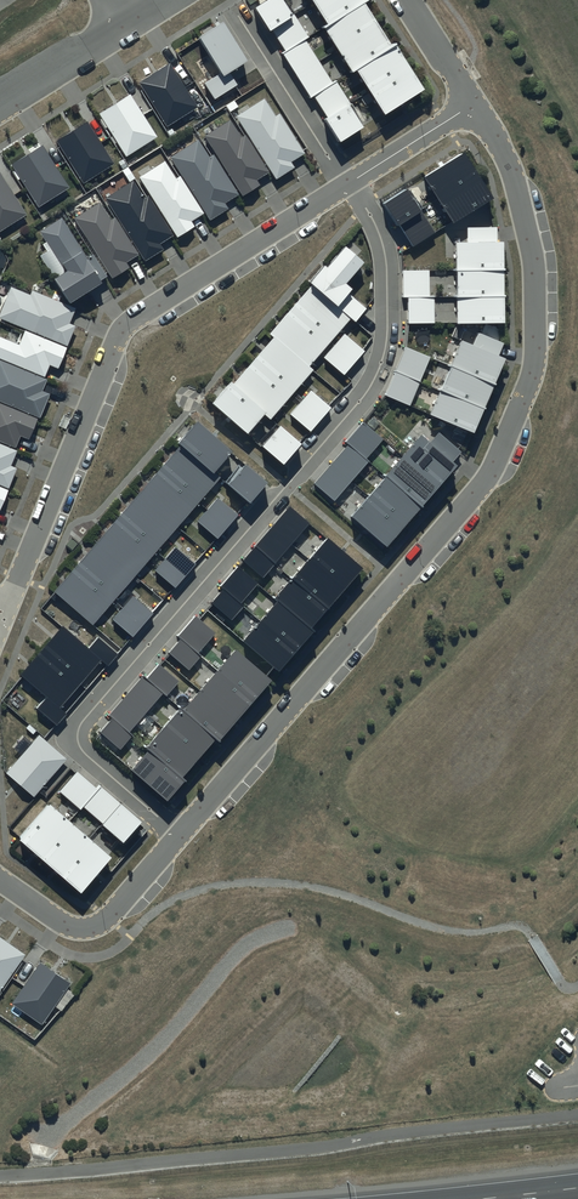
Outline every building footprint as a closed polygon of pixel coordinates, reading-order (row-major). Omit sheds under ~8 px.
[(284,0),(268,0),(259,6),(254,9),(261,19),(270,32),(273,31),(279,40),(286,52),(281,55),(287,63),(302,86),(311,100),(314,98),(319,106),(327,119),(324,121),(330,130),(340,146),(365,129),(349,106),(352,104),(336,81),(332,83),(318,61),(305,41),(309,38),(293,15),(284,0)] [(385,115),(404,103),(424,91),(404,59),(396,47),(394,44),(391,46),(385,36),(373,18),(365,5),(370,2),(368,0),(312,0),(314,3),(329,27),(325,30),(337,50),(352,73),(353,74),(357,72),(371,93),(385,115)] [(248,62),(223,24),(218,27),(199,39),(221,73),(224,77),(229,74),(248,62)] [(185,88),(170,63),(155,72),(139,82),(144,90),(167,127),(197,108),(185,88)] [(224,77),(221,73),(205,83),(215,99),(235,87),(237,86),(229,74),(224,77)] [(143,116),(130,95),(116,103),(100,114),(102,118),(126,157),(156,138),(143,116)] [(276,116),(265,98),(235,117),(269,170),(276,180),(294,168),(291,163),(297,159),(305,154),(303,151),(280,114),(276,116)] [(242,138),(230,119),(204,136),(238,189),(243,196),(259,186),(256,181),(262,177),(269,173),(267,171),(245,136),(242,138)] [(100,143),(87,122),(74,130),(57,140),(61,147),(84,184),(114,165),(100,143)] [(210,157),(198,140),(170,157),(204,211),(210,221),(228,210),(225,204),(231,200),(239,195),(236,191),(213,155),(210,157)] [(55,168),(41,146),(28,154),(11,165),(15,171),(38,207),(68,188),(55,168)] [(442,167),(424,178),(453,225),(493,200),(485,186),(464,153),(442,167)] [(177,180),(165,162),(139,178),(171,229),(177,237),(194,227),(191,222),(197,218),(203,214),(202,212),(180,178),(177,180)] [(0,173),(0,232),(26,216),(14,195),(0,173)] [(145,199),(133,181),(105,199),(139,253),(145,262),(163,250),(160,245),(166,241),(173,236),(170,230),(148,197),(145,199)] [(434,233),(406,191),(384,206),(412,248),(434,233)] [(99,204),(74,219),(108,273),(112,280),(130,269),(127,264),(132,260),(139,256),(137,254),(115,218),(110,221),(99,204)] [(66,273),(54,280),(67,300),(70,305),(98,287),(102,285),(100,282),(107,277),(105,275),(92,255),(87,258),(62,219),(40,233),(66,273)] [(468,230),(468,243),(495,244),(495,230),(468,230)] [(468,243),(456,243),(457,325),(505,325),(504,244),(495,244),(468,243)] [(363,265),(346,250),(328,270),(325,268),(309,286),(310,287),(311,288),(292,309),(271,334),(270,334),(276,339),(255,363),(233,388),(231,386),(215,404),(248,432),(265,413),(270,418),(291,394),(310,372),(306,368),(350,316),(355,320),(364,309),(348,295),(351,292),(344,286),(363,265)] [(429,271),(403,271),(403,297),(408,297),(409,324),(435,324),(435,299),(429,299),(429,271)] [(11,288),(0,314),(0,319),(67,347),(75,327),(69,325),(73,316),(76,309),(65,305),(32,291),(30,296),(11,288)] [(0,338),(0,360),(44,378),(47,371),(49,366),(58,370),(67,349),(25,332),(19,346),(0,338)] [(478,334),(472,347),(498,358),(504,345),(478,334)] [(363,351),(345,335),(324,358),(344,376),(364,353),(363,351)] [(472,347),(461,342),(429,417),(474,435),(506,362),(498,358),(472,347)] [(430,359),(405,348),(384,396),(410,407),(430,359)] [(40,419),(50,395),(42,392),(45,386),(46,383),(0,364),(0,403),(40,419)] [(329,407),(311,392),(301,404),(291,415),(311,432),(331,409),(329,407)] [(15,449),(18,442),(20,437),(29,440),(38,420),(0,404),(0,443),(15,449)] [(383,441),(362,423),(345,442),(348,446),(314,484),(335,502),(369,464),(365,461),(383,441)] [(232,454),(197,424),(178,444),(181,447),(172,457),(161,469),(150,483),(140,494),(130,506),(118,519),(108,532),(97,544),(87,555),(76,568),(71,574),(65,581),(55,593),(93,626),(114,602),(135,577),(157,553),(178,529),(200,504),(220,480),(215,475),(232,454)] [(299,445),(280,429),(264,448),(263,448),(284,466),(301,447),(299,445)] [(439,434),(429,445),(452,464),(462,454),(439,434)] [(429,445),(420,437),(351,518),(365,530),(387,550),(457,469),(452,464),(429,445)] [(8,489),(16,470),(10,467),(13,459),(16,452),(0,445),(0,486),(8,489)] [(245,468),(228,487),(247,504),(250,506),(267,487),(245,468)] [(8,491),(0,487),(0,511),(8,491)] [(237,516),(217,500),(208,511),(197,523),(217,540),(237,516)] [(289,508),(271,529),(292,546),(310,525),(289,508)] [(271,529),(243,563),(263,580),(275,565),(292,546),(271,529)] [(341,551),(328,539),(309,560),(291,580),(274,600),(277,603),(261,621),(243,642),(274,669),(278,673),(314,633),(310,630),(363,570),(341,551)] [(195,565),(175,548),(165,560),(155,572),(175,589),(185,577),(190,571),(195,565)] [(257,584),(237,567),(220,587),(223,590),(212,604),(213,605),(231,621),(243,607),(240,604),(257,584)] [(153,615),(134,598),(123,610),(113,621),(132,638),(153,615)] [(199,620),(195,617),(178,637),(181,640),(169,654),(188,671),(202,656),(199,654),(215,635),(199,620)] [(88,650),(62,628),(54,637),(30,664),(20,677),(46,699),(59,710),(81,685),(101,662),(88,650)] [(88,650),(101,662),(108,667),(118,655),(98,639),(88,650)] [(266,677),(235,650),(217,671),(200,691),(183,711),(180,708),(162,728),(145,747),(150,752),(142,761),(133,772),(132,773),(144,784),(151,789),(167,803),(174,794),(184,782),(181,780),(215,741),(219,744),(273,682),(266,677)] [(99,733),(120,751),(133,736),(129,733),(146,714),(164,694),(167,696),(178,683),(158,666),(146,679),(142,676),(107,715),(112,719),(99,733)] [(46,699),(37,710),(55,727),(65,715),(64,715),(59,710),(46,699)] [(43,740),(39,737),(6,774),(33,798),(39,792),(66,761),(43,740)] [(96,790),(77,773),(76,774),(59,792),(79,811),(82,808),(101,826),(123,845),(140,826),(98,787),(96,790)] [(67,824),(49,808),(30,830),(18,843),(34,856),(54,873),(80,896),(98,875),(104,867),(110,861),(88,841),(67,824)] [(0,938),(0,992),(25,955),(8,943),(0,938)] [(52,973),(39,965),(24,987),(11,1006),(41,1026),(69,985),(52,973)]
